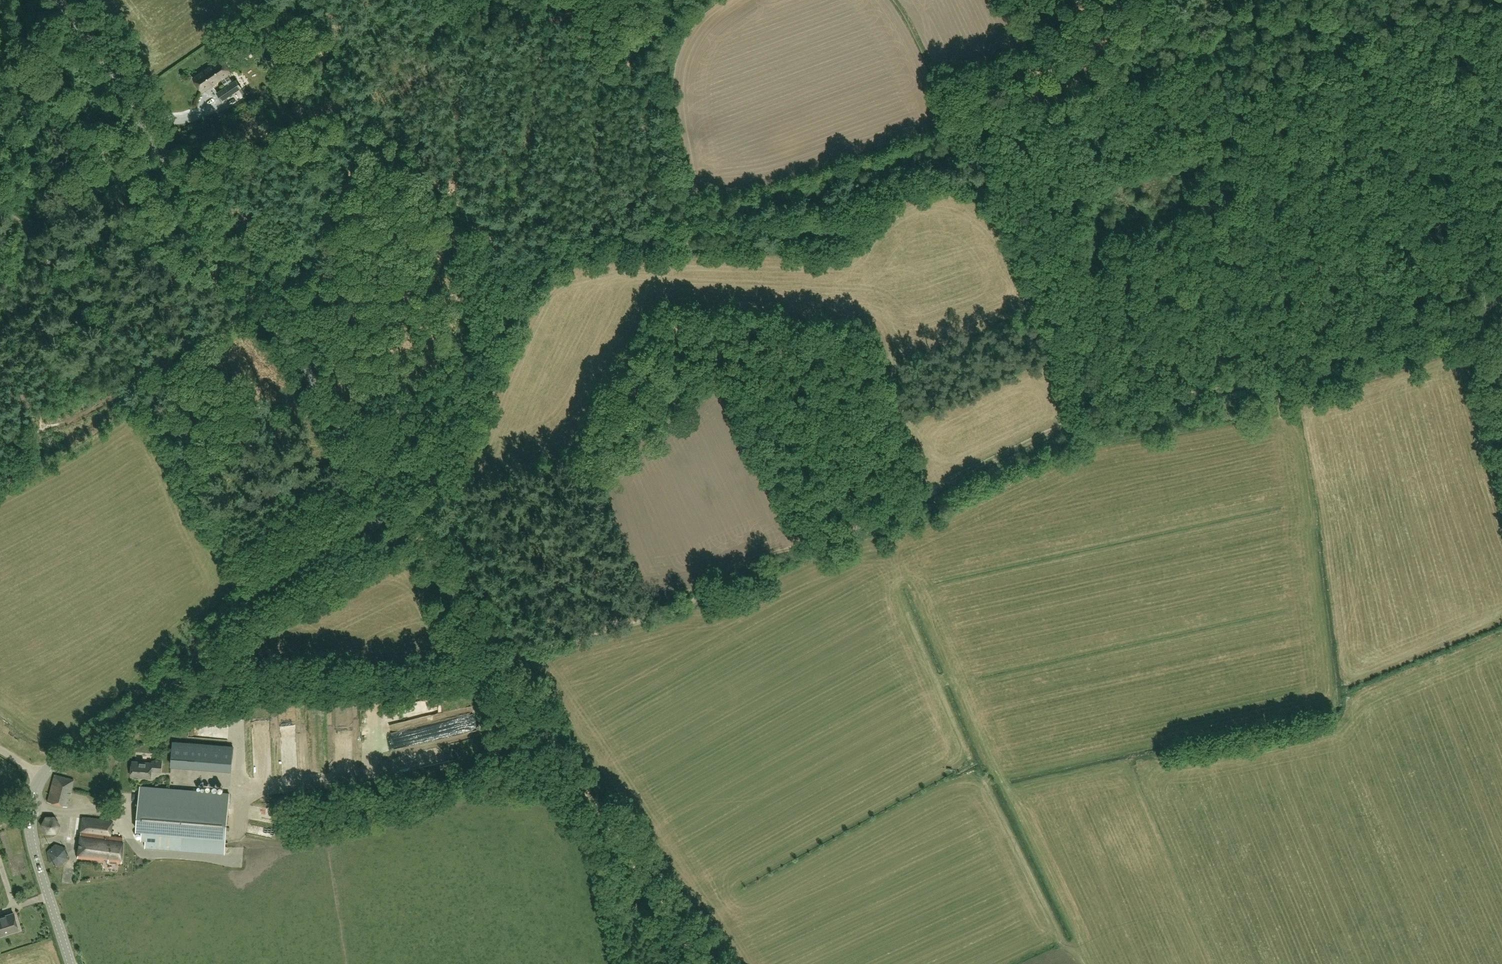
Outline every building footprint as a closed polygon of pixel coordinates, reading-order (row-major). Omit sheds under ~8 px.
[(231,72),(222,59),(194,77),(202,90),(231,72)] [(236,80),(219,91),(223,97),(240,86),(236,80)] [(234,747),(173,742),(172,766),(282,774),(285,731),(235,727),(234,747)] [(163,761),(153,761),(152,762),(133,761),(132,776),(152,778),(152,771),(162,772),(163,761)] [(74,779),(55,774),(48,801),(67,806),(74,779)] [(225,853),(227,837),(230,794),(141,787),(137,830),(143,830),(142,839),(146,840),(146,847),(225,853)] [(57,834),(61,825),(55,816),(45,816),(40,825),(45,834),(57,834)] [(112,820),(83,817),(77,857),(108,861),(108,863),(122,863),(122,837),(110,835),(112,820)] [(60,867),(69,859),(66,847),(55,844),(47,852),(49,863),(60,867)] [(19,929),(14,912),(0,917),(0,935),(19,929)]
